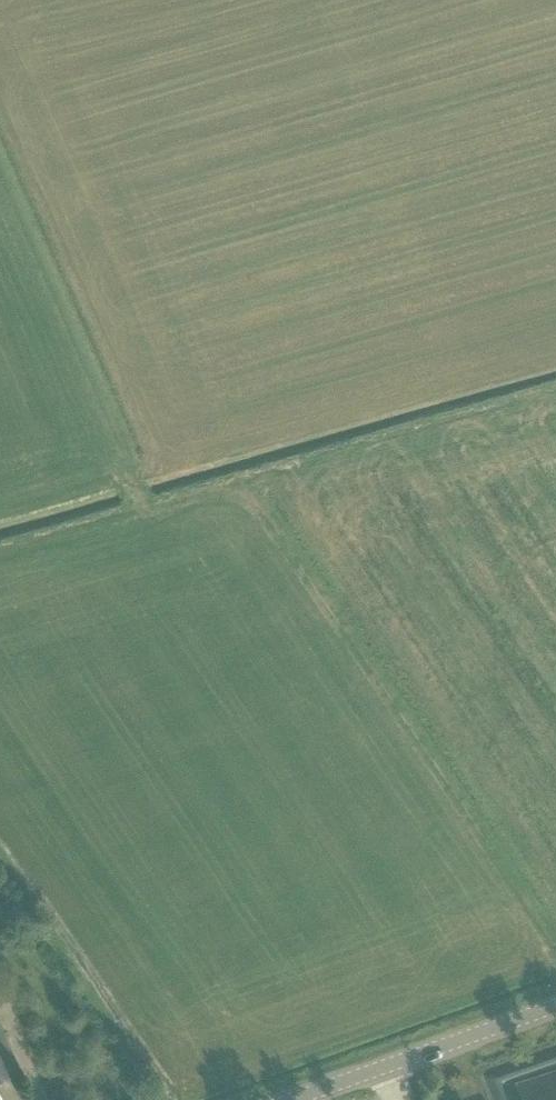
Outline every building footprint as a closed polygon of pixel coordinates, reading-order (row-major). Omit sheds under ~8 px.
[(16,1076),(9,1055),(0,1030),(0,1081),(16,1076)]
